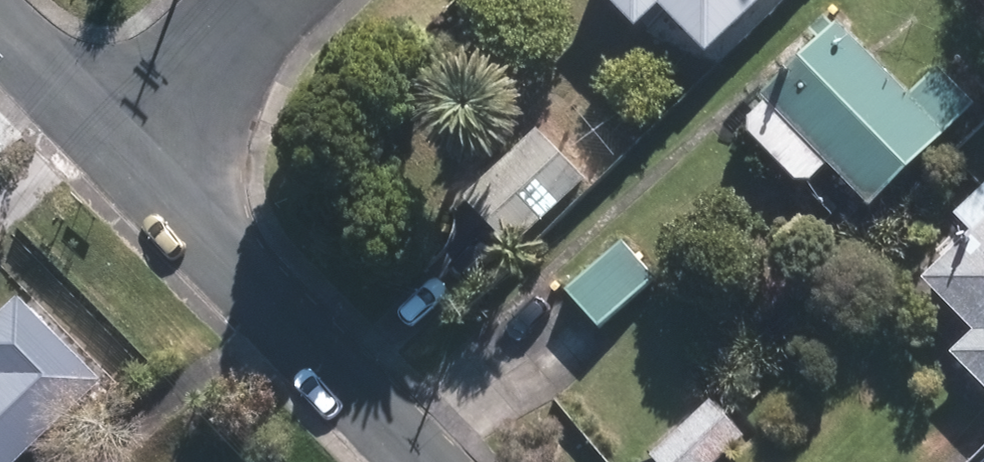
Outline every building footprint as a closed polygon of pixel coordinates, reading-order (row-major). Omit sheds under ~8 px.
[(632,20),(653,0),(613,0),(632,20)] [(700,47),(751,0),(656,0),(700,47)] [(839,33),(777,95),(879,197),(977,99),(949,71),(913,107),(839,33)] [(584,178),(542,132),(470,197),(513,243),(584,178)] [(978,193),(950,221),(968,239),(919,287),(967,335),(944,357),(983,398),(983,199),(978,193)] [(654,285),(623,247),(565,295),(596,333),(654,285)] [(62,438),(11,389),(0,400),(0,461),(39,461),(62,438)] [(713,408),(661,461),(716,461),(742,435),(713,408)]
